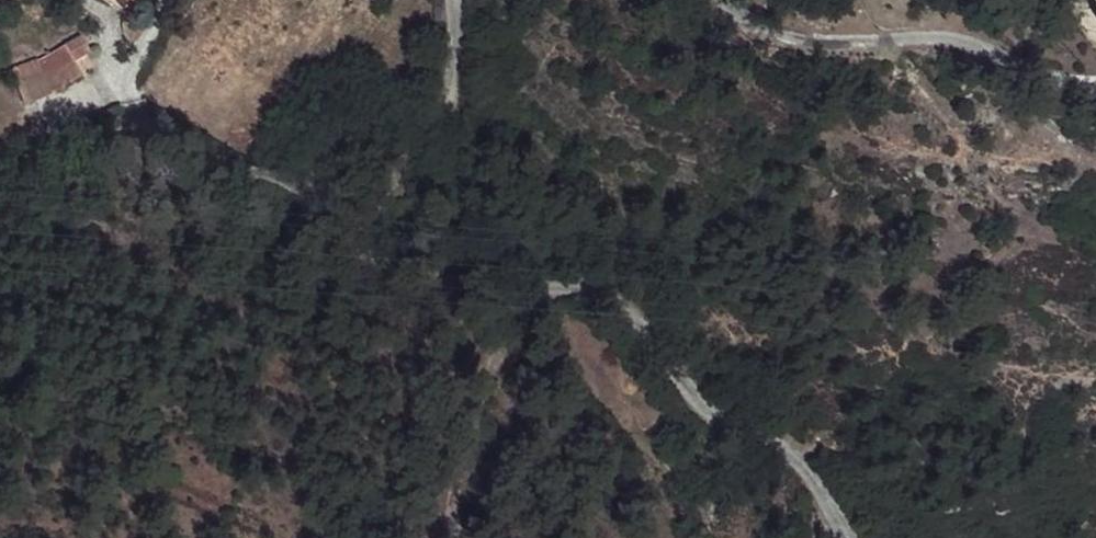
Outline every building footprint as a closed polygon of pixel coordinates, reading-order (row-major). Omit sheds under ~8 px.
[(66,47),(74,62),(88,52),(79,38),(66,47)] [(51,55),(61,73),(74,62),(66,47),(51,55)]
